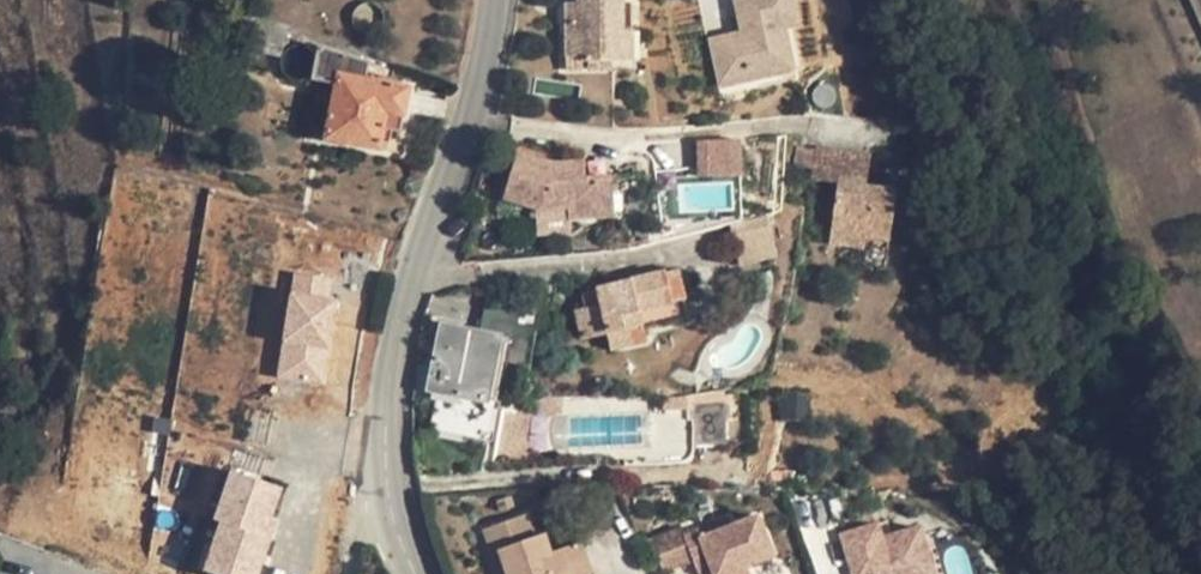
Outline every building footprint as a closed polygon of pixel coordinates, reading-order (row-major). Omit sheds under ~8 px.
[(578,2),(582,2),(581,15),(567,15),(566,20),(565,56),(582,57),(582,61),(622,62),(623,29),(622,0),(578,0),(578,2)] [(800,0),(737,0),(743,27),(709,34),(720,86),(801,69),(791,26),(805,23),(800,0)] [(566,3),(567,15),(581,15),(582,2),(578,2),(568,3),(566,3)] [(256,21),(253,37),(281,44),(285,30),(256,21)] [(631,30),(623,29),(622,62),(631,62),(632,55),(631,30)] [(336,81),(325,137),(379,149),(384,127),(387,111),(403,114),(409,86),(364,78),(368,62),(320,46),(313,77),(336,81)] [(384,127),(400,130),(403,114),(387,111),(384,127)] [(699,137),(700,174),(746,173),(744,135),(699,137)] [(812,165),(837,168),(844,168),(865,170),(869,141),(815,135),(812,165)] [(584,157),(564,158),(566,168),(550,170),(551,160),(514,152),(508,178),(502,194),(538,204),(568,202),(571,212),(614,208),(611,171),(585,173),(584,157)] [(564,158),(551,160),(550,170),(566,168),(564,158)] [(831,227),(864,230),(865,219),(891,222),(896,174),(865,170),(844,168),(837,168),(831,227)] [(538,216),(571,212),(568,202),(538,204),(538,216)] [(889,233),(891,222),(865,219),(864,230),(889,233)] [(645,338),(642,328),(638,310),(683,299),(676,270),(596,288),(598,291),(585,294),(588,309),(577,311),(583,337),(607,330),(611,347),(645,338)] [(290,271),(283,379),(332,382),(340,274),(290,271)] [(530,291),(508,287),(507,292),(489,288),(483,316),(523,324),(530,291)] [(686,317),(683,299),(638,310),(642,328),(686,317)] [(523,366),(528,344),(442,326),(428,390),(436,392),(434,400),(439,401),(433,429),(489,441),(499,393),(497,393),(488,391),(494,360),(503,362),(523,366)] [(497,393),(503,362),(494,360),(488,391),(497,393)] [(695,389),(697,444),(731,443),(729,388),(695,389)] [(434,400),(436,392),(428,390),(427,398),(434,400)] [(555,414),(557,399),(535,401),(534,412),(555,414)] [(522,463),(532,417),(504,411),(491,469),(522,463)] [(289,485),(233,468),(202,570),(215,573),(262,573),(289,485)] [(884,525),(879,511),(869,514),(874,528),(884,525)] [(912,538),(919,536),(912,515),(884,525),(874,528),(869,514),(833,526),(844,559),(850,557),(855,571),(864,568),(866,573),(907,573),(922,569),(912,538)] [(649,547),(661,570),(691,558),(705,553),(711,568),(713,573),(747,573),(746,572),(756,568),(751,554),(769,547),(759,520),(733,531),(730,522),(686,540),(683,533),(649,547)] [(508,573),(571,573),(564,554),(552,557),(546,539),(535,543),(526,523),(524,521),(488,533),(486,535),(494,559),(501,558),(508,573)] [(929,566),(919,536),(912,538),(922,569),(929,566)] [(769,547),(751,554),(756,568),(775,561),(769,547)] [(705,553),(691,558),(697,573),(711,568),(705,553)] [(855,571),(850,557),(844,559),(849,573),(855,571)]
